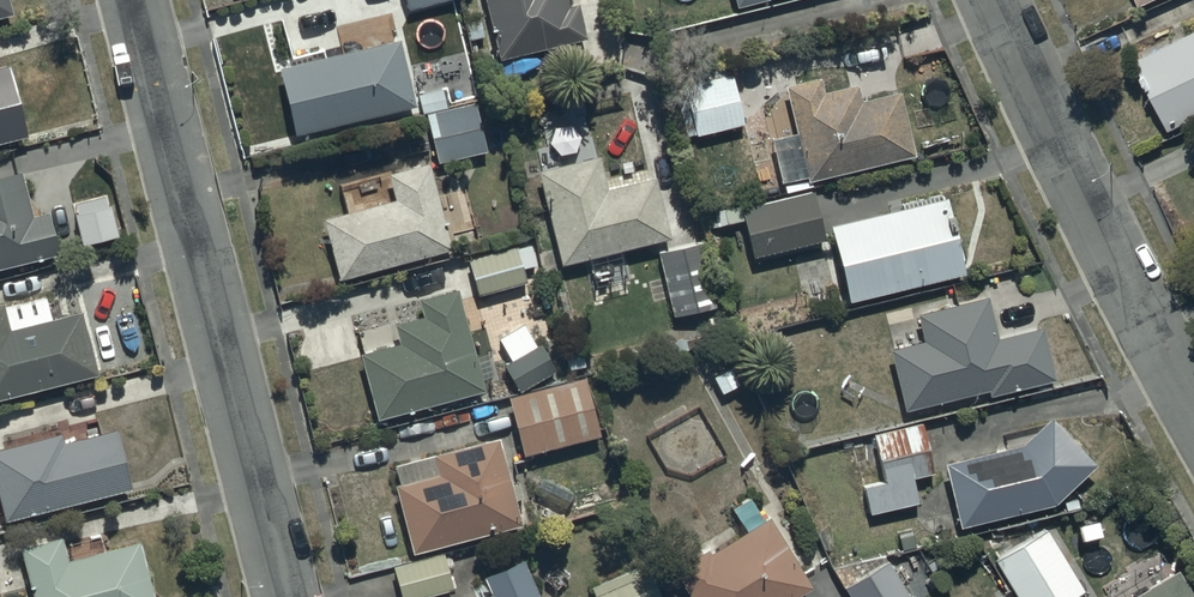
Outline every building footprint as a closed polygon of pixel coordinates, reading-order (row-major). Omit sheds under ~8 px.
[(401,13),(447,0),(397,0),(401,13)] [(492,63),(579,42),(570,4),(563,6),(562,0),(477,0),(492,63)] [(729,8),(762,0),(727,0),(729,8)] [(1160,133),(1193,116),(1193,29),(1125,64),(1160,133)] [(268,69),(284,139),(314,132),(316,140),(340,135),(338,126),(408,110),(392,40),(268,69)] [(0,71),(0,142),(19,137),(0,71)] [(689,135),(689,138),(740,125),(728,75),(675,89),(683,123),(678,125),(681,137),(689,135)] [(814,79),(777,88),(789,132),(762,139),(774,184),(801,177),(803,182),(909,155),(892,93),(856,103),(851,87),(818,95),(814,79)] [(430,165),(481,153),(469,104),(447,109),(442,90),(414,96),(430,165)] [(581,261),(587,288),(621,279),(615,253),(665,241),(650,180),(601,192),(588,137),(596,135),(591,113),(577,116),(582,139),(529,151),(534,171),(528,172),(529,175),(514,179),(519,202),(536,198),(548,252),(533,255),(538,277),(557,272),(555,267),(581,261)] [(314,220),(332,282),(445,250),(421,164),(380,176),(387,199),(314,220)] [(53,257),(43,216),(26,220),(14,171),(0,175),(0,270),(53,257)] [(731,209),(744,259),(820,241),(808,191),(731,209)] [(938,202),(821,229),(841,302),(957,276),(955,266),(960,265),(953,236),(946,237),(938,202)] [(462,261),(472,297),(524,282),(520,270),(534,266),(527,242),(462,261)] [(694,243),(652,253),(668,319),(710,309),(694,243)] [(91,377),(75,312),(123,307),(140,301),(137,292),(121,297),(119,285),(65,293),(68,314),(3,331),(0,320),(0,400),(91,377)] [(392,344),(352,355),(369,421),(479,392),(476,379),(487,376),(482,356),(468,359),(451,292),(412,302),(417,319),(388,327),(392,344)] [(980,299),(910,314),(917,346),(884,353),(896,410),(984,391),(985,398),(1048,385),(1036,331),(989,341),(980,299)] [(533,348),(517,325),(492,341),(507,363),(496,369),(512,393),(554,366),(539,344),(533,348)] [(579,377),(503,400),(520,458),(596,436),(579,377)] [(1013,446),(935,464),(951,529),(1043,508),(1087,467),(1042,419),(1013,446)] [(916,425),(865,436),(874,485),(855,489),(860,517),(911,507),(906,482),(926,478),(916,425)] [(0,447),(0,522),(122,490),(106,427),(55,440),(54,435),(0,447)] [(490,440),(387,467),(392,486),(388,487),(406,557),(513,529),(490,440)] [(755,520),(742,499),(725,509),(735,525),(725,531),(724,529),(698,546),(701,551),(667,572),(683,596),(794,596),(806,590),(761,516),(755,520)] [(988,562),(1009,596),(1067,596),(1077,590),(1040,530),(988,562)] [(8,549),(22,596),(143,596),(129,546),(57,566),(50,538),(8,549)] [(386,568),(394,596),(423,596),(449,590),(439,554),(386,568)] [(482,596),(532,596),(515,559),(475,577),(483,596),(482,596)] [(838,588),(843,596),(905,596),(885,562),(838,588)] [(583,590),(586,596),(656,596),(643,565),(583,590)] [(1125,596),(1185,596),(1169,570),(1125,596)]
